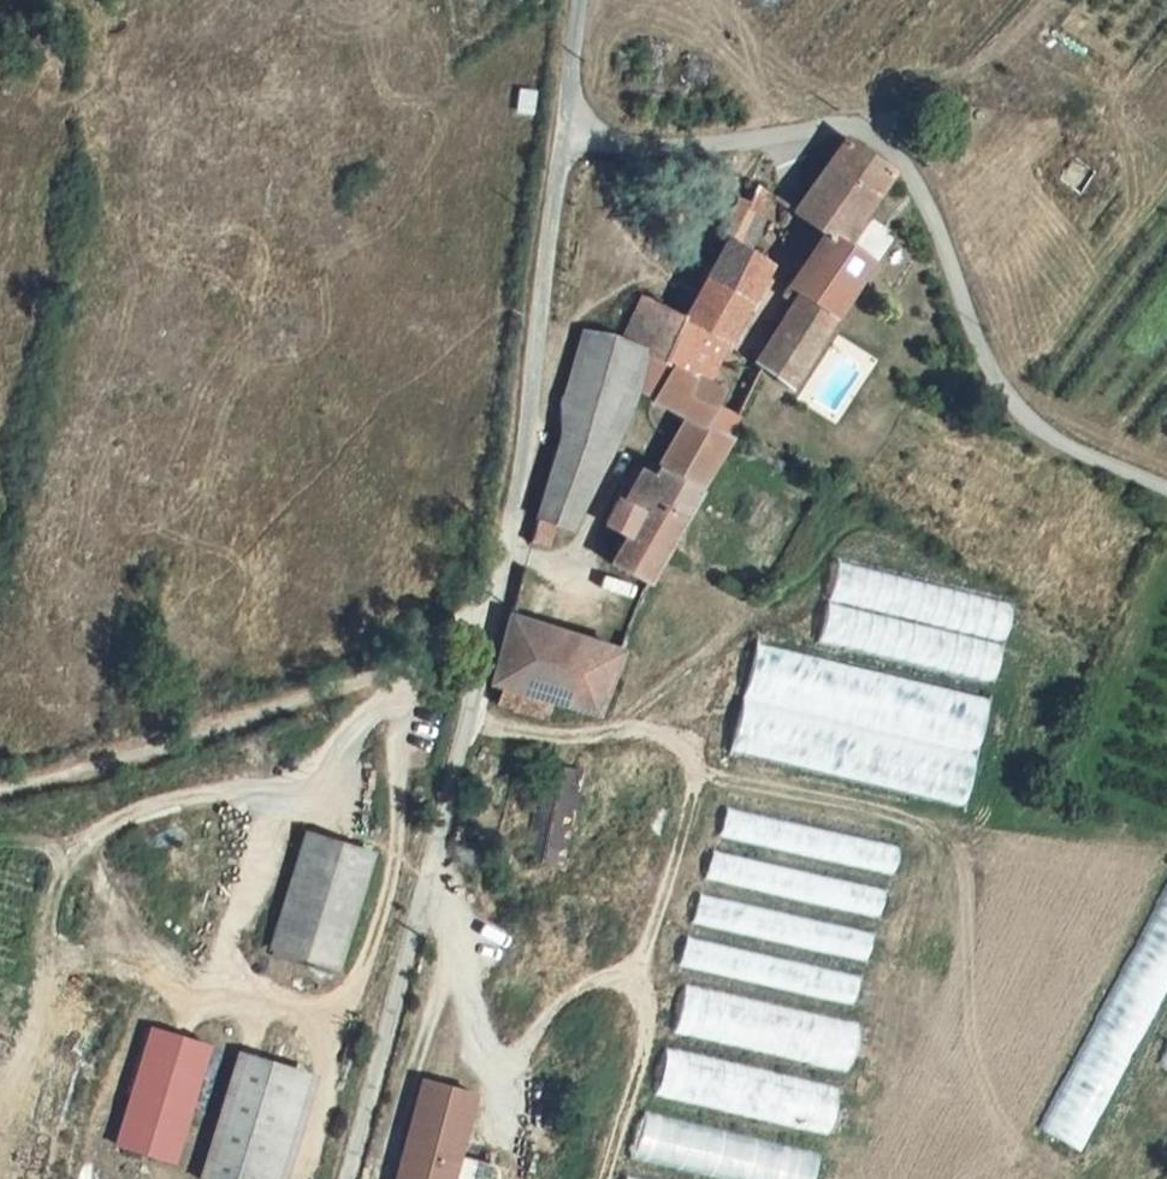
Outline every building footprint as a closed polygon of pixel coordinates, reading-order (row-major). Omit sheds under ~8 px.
[(842,138),(794,211),(825,230),(842,240),(890,171),(889,168),(842,138)] [(763,214),(773,197),(758,185),(747,202),(763,214)] [(788,283),(796,289),(761,365),(788,384),(828,324),(871,258),(842,240),(825,230),(788,283)] [(671,363),(700,377),(766,261),(731,238),(686,319),(691,322),(671,363)] [(554,521),(571,528),(635,392),(653,355),(671,363),(691,322),(686,319),(642,295),(618,338),(584,326),(542,491),(539,495),(530,540),(547,545),(554,521)] [(653,400),(671,363),(653,355),(635,392),(653,400)] [(700,377),(671,363),(653,400),(689,415),(705,422),(715,402),(722,387),(700,377)] [(732,433),(740,414),(715,402),(705,422),(732,433)] [(732,433),(705,422),(689,415),(661,464),(701,485),(732,433)] [(644,583),(662,549),(701,485),(661,464),(652,459),(636,486),(627,481),(603,520),(625,534),(610,564),(644,583)] [(545,700),(575,633),(509,614),(489,685),(545,700)] [(591,711),(618,646),(575,633),(545,700),(591,711)] [(545,700),(489,685),(485,700),(538,717),(545,700)] [(520,855),(557,864),(580,767),(542,760),(520,855)] [(719,807),(694,931),(686,929),(678,967),(859,1004),(892,843),(719,807)] [(267,948),(330,969),(368,853),(303,831),(267,948)] [(1166,982),(1166,861),(1044,1134),(1090,1154),(1166,982)] [(686,983),(675,1032),(849,1071),(860,1023),(686,983)] [(202,1052),(150,1036),(119,1152),(170,1168),(202,1052)] [(656,1094),(829,1133),(840,1088),(667,1049),(656,1094)] [(198,1178),(286,1178),(311,1085),(231,1060),(198,1178)] [(420,1077),(392,1178),(448,1178),(471,1092),(420,1077)] [(635,1158),(723,1178),(812,1178),(818,1154),(646,1113),(635,1158)]
